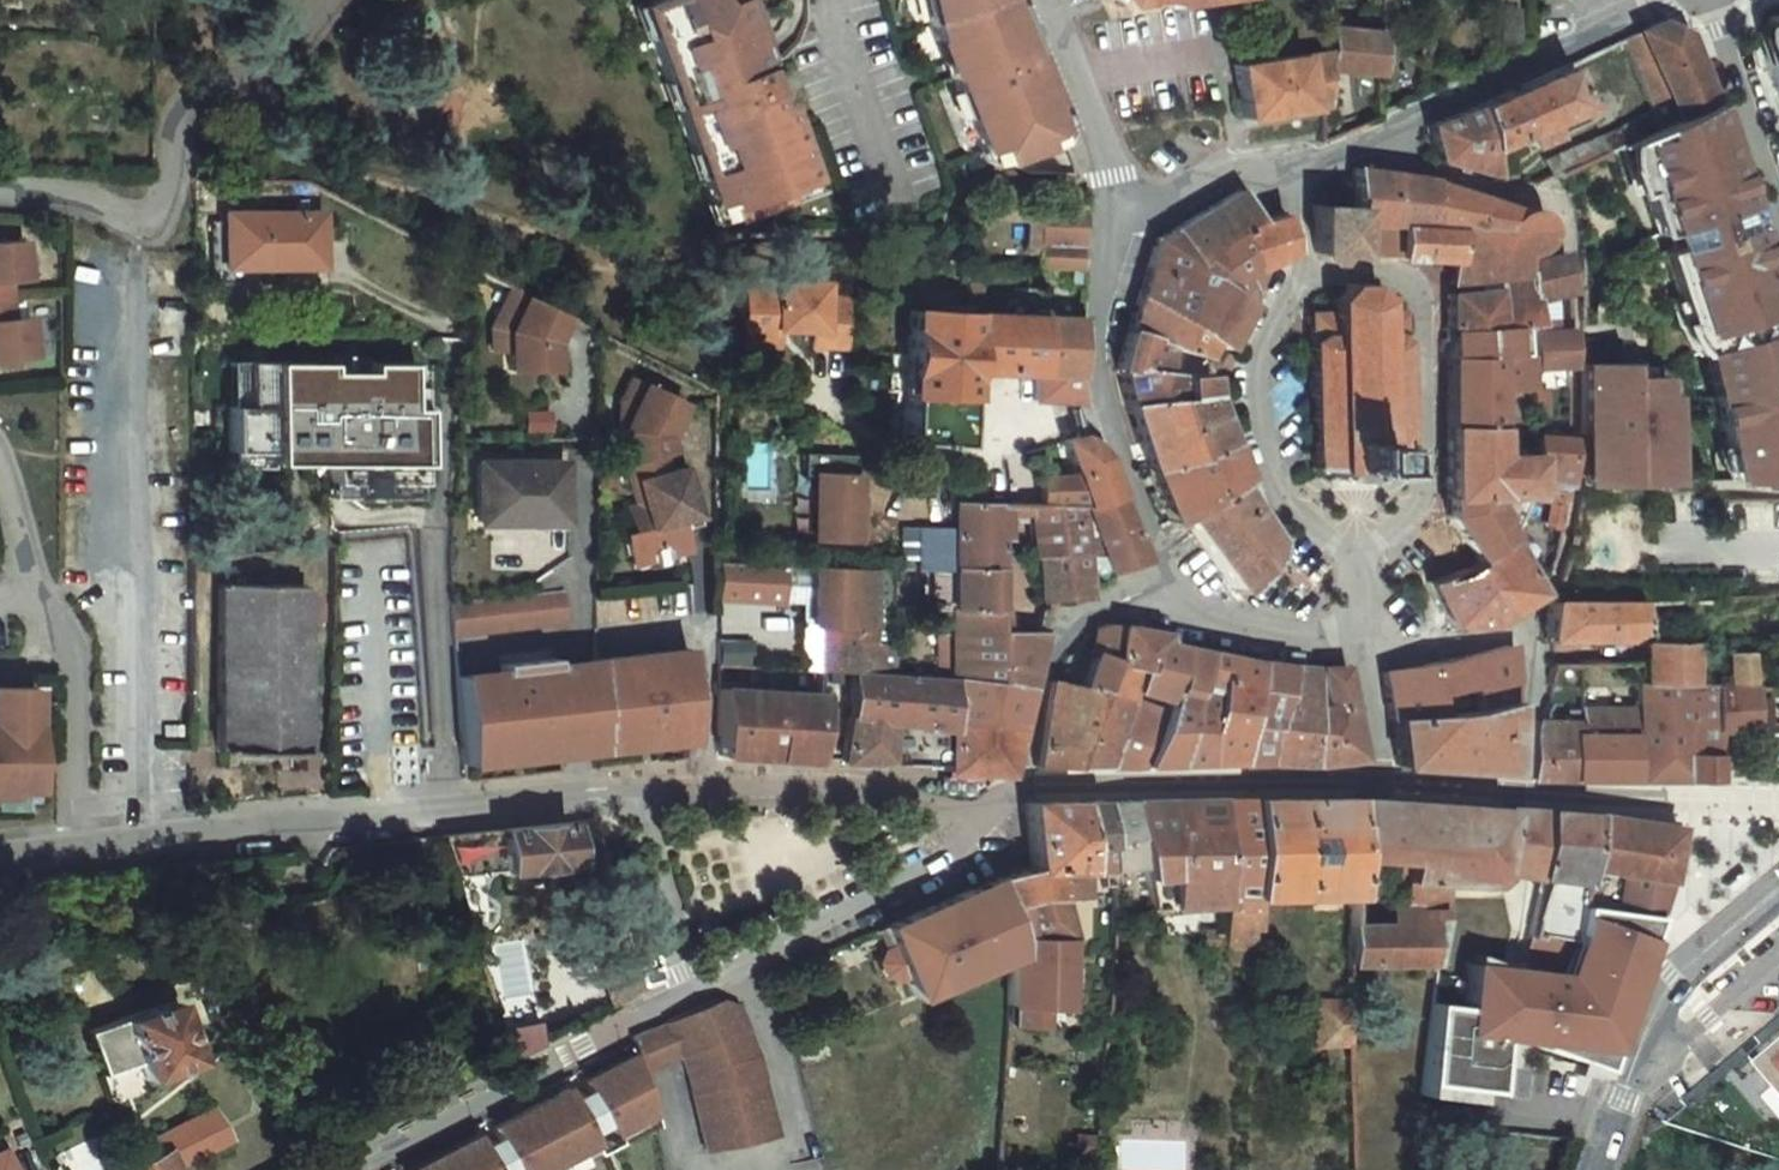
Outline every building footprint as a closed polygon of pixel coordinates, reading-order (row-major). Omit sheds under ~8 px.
[(951,27),(946,29),(953,46),(961,44),(969,64),(967,64),(973,79),(967,81),(972,96),(978,94),(988,119),(982,121),(995,153),(1010,148),(1016,165),(1022,163),(1049,152),(1082,153),(1050,70),(1051,69),(1043,49),(1036,52),(1017,2),(1022,0),(945,0),(951,27)] [(1130,8),(1174,3),(1174,11),(1243,3),(1243,0),(1123,0),(1130,8)] [(719,12),(660,33),(671,62),(661,66),(678,111),(687,108),(696,132),(687,136),(703,181),(712,177),(721,200),(712,204),(722,231),(735,225),(742,244),(782,230),(791,225),(788,216),(817,205),(809,183),(790,131),(781,135),(767,96),(759,75),(768,72),(768,71),(746,10),(722,19),(719,12)] [(1778,30),(1745,42),(1755,70),(1742,74),(1768,154),(1778,186),(1778,32),(1778,30)] [(660,33),(651,36),(661,66),(671,62),(660,33)] [(1678,48),(1657,40),(1635,52),(1618,61),(1662,154),(1685,142),(1707,132),(1712,129),(1691,81),(1678,48)] [(1392,44),(1336,42),(1335,70),(1334,90),(1393,92),(1392,44)] [(973,79),(967,64),(958,68),(961,76),(964,83),(967,81),(973,79)] [(759,75),(767,96),(775,93),(781,91),(776,79),(773,69),(768,71),(768,72),(759,75)] [(1334,90),(1335,70),(1245,88),(1253,144),(1285,138),(1332,129),(1334,90)] [(767,96),(781,135),(790,131),(775,93),(767,96)] [(1546,100),(1483,135),(1494,168),(1519,156),(1525,170),(1549,159),(1542,145),(1574,131),(1558,94),(1546,100)] [(687,108),(678,111),(687,136),(696,132),(687,108)] [(1632,169),(1647,217),(1640,219),(1654,264),(1669,259),(1671,266),(1665,267),(1669,279),(1660,282),(1683,352),(1687,350),(1698,382),(1705,380),(1715,422),(1708,424),(1728,509),(1778,507),(1778,356),(1778,355),(1750,267),(1742,270),(1737,257),(1734,258),(1730,245),(1741,239),(1707,132),(1662,154),(1656,157),(1632,169)] [(1448,187),(1507,208),(1494,168),(1483,135),(1466,141),(1448,149),(1448,187)] [(1632,169),(1656,157),(1647,138),(1600,159),(1606,173),(1609,181),(1625,173),(1632,169)] [(1606,173),(1600,159),(1545,195),(1552,208),(1565,203),(1572,199),(1609,181),(1606,173)] [(1632,169),(1625,173),(1640,219),(1647,217),(1632,169)] [(712,177),(703,181),(712,204),(721,200),(712,177)] [(1366,198),(1365,238),(1364,256),(1399,254),(1406,254),(1444,253),(1444,207),(1443,207),(1366,198)] [(817,205),(788,216),(791,225),(821,215),(817,205)] [(1497,228),(1444,207),(1444,253),(1459,252),(1494,251),(1497,228)] [(327,218),(232,212),(232,227),(219,226),(218,285),(254,286),(256,264),(326,269),(327,218)] [(1254,246),(1243,214),(1215,232),(1190,249),(1223,301),(1229,297),(1214,266),(1254,246)] [(735,225),(722,231),(728,249),(742,244),(735,225)] [(1093,291),(1096,228),(1052,227),(1047,289),(1093,291)] [(1494,251),(1459,252),(1459,300),(1454,300),(1454,310),(1453,318),(1496,319),(1525,319),(1525,280),(1529,280),(1534,278),(1537,277),(1541,272),(1545,265),(1546,257),(1546,250),(1544,245),(1541,241),(1536,237),(1529,235),(1524,233),(1518,234),(1514,235),(1497,228),(1494,251)] [(860,238),(853,240),(858,251),(864,248),(860,238)] [(1365,238),(1320,239),(1322,298),(1342,293),(1361,294),(1363,264),(1364,256),(1365,238)] [(1284,245),(1254,246),(1214,266),(1229,297),(1240,322),(1268,308),(1296,293),(1284,245)] [(1259,337),(1235,325),(1215,335),(1205,310),(1223,301),(1190,249),(1164,265),(1151,319),(1147,334),(1222,374),(1234,379),(1246,358),(1259,337)] [(1444,253),(1406,254),(1405,297),(1416,297),(1454,300),(1459,300),(1459,252),(1444,253)] [(1399,254),(1364,256),(1363,264),(1374,264),(1374,266),(1380,266),(1379,289),(1402,290),(1401,296),(1405,297),(1406,254),(1399,254)] [(1742,256),(1737,257),(1742,270),(1750,267),(1747,258),(1742,256)] [(0,270),(0,329),(9,329),(7,309),(30,308),(27,268),(0,270)] [(1564,280),(1529,280),(1525,280),(1525,319),(1525,327),(1566,327),(1564,280)] [(1235,325),(1240,322),(1229,297),(1223,301),(1205,310),(1215,335),(1235,325)] [(826,309),(747,305),(745,352),(752,359),(766,360),(773,354),(778,354),(786,354),(786,350),(794,350),(794,355),(814,356),(813,371),(847,373),(850,324),(826,323),(826,309)] [(568,341),(510,314),(490,354),(492,378),(508,377),(509,396),(554,394),(553,367),(568,341)] [(1497,330),(1497,366),(1525,366),(1525,327),(1525,319),(1496,319),(1497,330)] [(1364,324),(1338,322),(1327,335),(1327,349),(1305,348),(1295,509),(1315,510),(1314,516),(1358,518),(1359,513),(1384,514),(1393,354),(1372,352),(1374,336),(1364,324)] [(0,329),(0,389),(36,385),(33,346),(10,347),(9,329),(0,329)] [(1497,330),(1453,329),(1452,346),(1451,368),(1497,366),(1497,330)] [(1046,395),(1046,337),(917,332),(916,355),(908,354),(906,376),(900,374),(900,415),(905,415),(903,431),(912,432),(911,465),(967,466),(968,437),(972,393),(1046,395)] [(1218,385),(1222,374),(1147,334),(1140,362),(1190,382),(1215,393),(1218,385)] [(1092,368),(1093,339),(1046,337),(1046,395),(1091,397),(1092,368)] [(752,359),(745,352),(744,369),(777,371),(778,354),(773,354),(766,360),(752,359)] [(1140,362),(1131,398),(1187,407),(1190,382),(1140,362)] [(1526,393),(1527,402),(1567,403),(1567,364),(1525,366),(1525,369),(1526,393)] [(1449,395),(1526,393),(1525,369),(1525,366),(1497,366),(1451,368),(1450,381),(1449,395)] [(317,387),(317,393),(317,402),(360,403),(360,393),(360,387),(317,387)] [(317,393),(248,393),(247,436),(232,436),(231,482),(263,482),(263,493),(285,493),(285,482),(305,482),(305,493),(325,494),(325,513),(347,513),(347,529),(369,529),(369,513),(413,514),(414,456),(403,456),(403,419),(414,419),(414,394),(360,393),(360,403),(317,402),(317,393)] [(247,436),(248,393),(232,393),(232,436),(247,436)] [(1483,428),(1527,428),(1527,423),(1527,408),(1527,402),(1526,393),(1449,395),(1447,423),(1444,465),(1485,467),(1484,442),(1483,428)] [(1637,393),(1580,393),(1579,428),(1579,462),(1588,462),(1587,511),(1662,509),(1661,404),(1637,405),(1637,393)] [(1090,428),(1091,397),(1046,395),(1046,426),(1088,428),(1090,428)] [(1187,407),(1131,398),(1140,439),(1193,434),(1191,408),(1187,407)] [(683,428),(630,399),(616,426),(628,433),(616,455),(620,470),(617,472),(622,491),(662,481),(670,479),(665,461),(683,428)] [(1214,412),(1191,408),(1193,434),(1140,439),(1153,493),(1233,480),(1226,455),(1214,412)] [(414,456),(414,419),(403,419),(403,456),(414,456)] [(1537,423),(1527,423),(1527,428),(1527,444),(1527,448),(1538,447),(1537,423)] [(1527,444),(1527,428),(1483,428),(1484,442),(1527,444)] [(1087,462),(1071,463),(1079,494),(1080,498),(1082,505),(1076,508),(1073,499),(1044,499),(1045,526),(1059,526),(1088,525),(1119,524),(1102,469),(1087,462)] [(1588,462),(1579,462),(1577,511),(1587,511),(1588,462)] [(862,466),(809,463),(807,485),(819,486),(814,548),(863,551),(866,511),(858,511),(862,466)] [(1528,537),(1529,523),(1528,497),(1486,494),(1485,467),(1444,465),(1442,497),(1440,537),(1486,539),(1527,540),(1528,537)] [(1527,469),(1528,497),(1529,523),(1564,524),(1565,470),(1527,469)] [(670,479),(662,481),(666,499),(675,496),(670,479)] [(1239,500),(1233,480),(1153,493),(1171,557),(1185,551),(1246,525),(1239,500)] [(666,499),(662,481),(622,491),(632,530),(636,529),(643,553),(631,557),(618,560),(627,595),(645,589),(648,598),(666,594),(665,591),(683,586),(679,566),(677,558),(691,554),(684,522),(679,496),(675,496),(666,499)] [(231,493),(263,493),(263,482),(231,482),(231,493)] [(305,482),(285,482),(285,493),(305,493),(305,482)] [(563,492),(479,492),(476,551),(563,550),(563,492)] [(1080,498),(1073,499),(1076,508),(1082,505),(1080,498)] [(961,538),(958,585),(947,693),(1004,697),(1006,646),(1007,621),(1014,509),(968,511),(963,511),(961,538)] [(347,513),(325,513),(325,528),(347,529),(347,513)] [(413,529),(413,514),(369,513),(369,529),(413,529)] [(1564,524),(1529,523),(1528,537),(1547,538),(1563,538),(1564,524)] [(1132,561),(1119,524),(1088,525),(1111,603),(1125,599),(1143,594),(1132,561)] [(1111,603),(1088,525),(1059,526),(1059,581),(1040,580),(1039,644),(1044,641),(1070,634),(1082,631),(1078,624),(1113,610),(1111,603)] [(1258,549),(1246,525),(1185,551),(1223,628),(1271,575),(1258,549)] [(1059,581),(1059,526),(1045,526),(1042,527),(1040,580),(1059,581)] [(643,553),(636,529),(632,530),(624,533),(631,557),(643,553)] [(961,538),(924,535),(921,582),(958,585),(961,538)] [(1486,539),(1440,537),(1439,553),(1465,599),(1501,577),(1527,540),(1486,539)] [(1563,538),(1547,538),(1547,563),(1561,563),(1563,538)] [(691,554),(677,558),(679,566),(693,562),(691,554)] [(787,572),(721,567),(720,607),(786,615),(787,572)] [(816,638),(813,683),(822,684),(855,686),(881,688),(883,657),(862,654),(869,578),(808,573),(804,637),(816,638)] [(1530,625),(1501,577),(1465,599),(1438,609),(1425,614),(1442,653),(1484,646),(1530,625)] [(310,591),(226,591),(229,757),(310,757),(310,591)] [(1630,629),(1545,631),(1543,652),(1542,670),(1550,670),(1616,668),(1631,659),(1630,629)] [(1006,646),(1004,697),(1025,699),(1026,695),(1037,657),(1039,651),(1006,646)] [(1063,725),(1047,723),(1027,803),(1036,802),(1070,801),(1096,801),(1106,736),(1113,700),(1120,665),(1096,661),(1088,696),(1091,697),(1084,728),(1063,725)] [(682,663),(592,674),(593,761),(684,751),(682,663)] [(1134,667),(1120,665),(1113,700),(1158,705),(1161,675),(1161,670),(1134,667)] [(499,687),(456,692),(460,777),(593,761),(592,675),(548,681),(547,672),(498,678),(499,687)] [(1158,705),(1113,700),(1106,736),(1096,801),(1124,801),(1170,801),(1202,682),(1182,679),(1161,675),(1158,705)] [(1679,687),(1678,678),(1631,681),(1632,695),(1634,720),(1648,720),(1679,719),(1679,687)] [(1452,689),(1422,694),(1430,751),(1506,739),(1508,679),(1452,689)] [(1724,681),(1724,718),(1753,718),(1755,718),(1754,681),(1724,681)] [(1240,688),(1202,682),(1170,801),(1204,801),(1229,800),(1257,691),(1240,688)] [(945,778),(946,734),(947,693),(881,688),(855,686),(848,717),(888,727),(881,771),(880,775),(908,776),(945,778)] [(1679,687),(1679,719),(1700,719),(1707,719),(1706,686),(1679,687)] [(1271,694),(1257,691),(1229,800),(1242,800),(1268,800),(1287,697),(1271,694)] [(947,693),(946,734),(1014,744),(1018,725),(1025,699),(1004,697),(947,693)] [(1377,702),(1385,757),(1430,751),(1422,694),(1377,702)] [(8,819),(9,813),(31,813),(32,696),(0,696),(0,819),(8,819)] [(1287,697),(1268,800),(1284,800),(1306,799),(1316,700),(1304,700),(1293,698),(1287,697)] [(818,769),(827,703),(719,699),(719,731),(718,765),(818,769)] [(1330,701),(1316,700),(1306,799),(1314,799),(1352,794),(1344,702),(1330,701)] [(888,727),(848,717),(836,770),(853,771),(881,771),(888,727)] [(1700,719),(1679,719),(1682,780),(1631,781),(1632,815),(1689,814),(1712,814),(1710,758),(1756,758),(1753,718),(1707,719),(1700,719)] [(1679,719),(1648,720),(1634,720),(1629,719),(1629,739),(1630,763),(1631,781),(1682,780),(1679,719)] [(1014,744),(946,734),(945,778),(945,786),(971,787),(1002,789),(1010,758),(1014,744)] [(1503,805),(1506,739),(1430,751),(1385,757),(1391,798),(1503,805)] [(1575,764),(1630,763),(1629,739),(1575,740),(1575,751),(1575,764)] [(1575,764),(1575,751),(1528,751),(1527,809),(1565,811),(1564,765),(1575,764)] [(1565,811),(1632,815),(1631,781),(1630,763),(1575,764),(1564,765),(1565,811)] [(1016,882),(1058,885),(1063,885),(1063,831),(1015,830),(1016,882)] [(1063,831),(1063,885),(1096,885),(1097,831),(1063,831)] [(1097,831),(1096,885),(1096,899),(1123,899),(1124,832),(1097,831)] [(1124,832),(1123,899),(1124,937),(1216,932),(1216,926),(1207,832),(1124,832)] [(1235,832),(1207,832),(1216,926),(1246,927),(1235,832)] [(1352,892),(1349,836),(1303,832),(1251,832),(1235,832),(1246,927),(1354,929),(1353,921),(1352,892)] [(1506,845),(1349,836),(1352,892),(1406,895),(1457,902),(1492,907),(1493,904),(1506,845)] [(1493,904),(1532,909),(1544,848),(1506,845),(1493,904)] [(1591,851),(1544,848),(1532,909),(1577,915),(1581,897),(1591,851)] [(1620,903),(1614,940),(1655,943),(1682,856),(1591,851),(1581,897),(1620,903)] [(577,895),(572,854),(505,860),(509,903),(577,895)] [(477,863),(446,867),(457,908),(486,905),(477,863)] [(983,986),(984,1008),(985,1032),(1044,1030),(1041,960),(1045,960),(1044,898),(1057,896),(1058,885),(1016,882),(978,897),(983,986)] [(1457,902),(1406,895),(1408,938),(1449,941),(1451,932),(1457,902)] [(978,897),(946,913),(956,995),(983,986),(978,897)] [(907,933),(871,951),(875,974),(866,976),(858,986),(861,998),(872,1006),(880,1005),(884,1027),(950,1000),(954,1012),(964,1008),(966,1013),(984,1008),(983,986),(956,995),(946,913),(907,933)] [(1216,926),(1216,932),(1218,958),(1221,980),(1243,977),(1244,962),(1251,961),(1246,927),(1216,926)] [(1597,1095),(1655,943),(1614,940),(1571,937),(1564,967),(1536,964),(1528,964),(1524,980),(1557,987),(1554,996),(1464,987),(1461,1024),(1466,1024),(1466,1030),(1436,1027),(1421,1118),(1489,1125),(1495,1064),(1532,1068),(1541,1071),(1540,1075),(1597,1095)] [(1408,938),(1394,938),(1395,952),(1355,951),(1355,986),(1442,988),(1449,941),(1408,938)] [(636,1001),(627,966),(606,973),(617,1011),(636,1001)] [(636,984),(636,986),(638,993),(639,994),(640,994),(655,990),(657,989),(657,988),(655,981),(654,980),(653,979),(637,983),(636,984)] [(185,1067),(183,1065),(163,1008),(134,1017),(109,1026),(76,1037),(91,1080),(126,1068),(132,1085),(185,1067)] [(1354,1022),(1315,1022),(1315,1065),(1353,1066),(1354,1022)] [(624,1077),(629,1094),(635,1115),(673,1096),(683,1114),(698,1169),(773,1169),(752,1093),(729,1042),(710,1034),(624,1077)] [(1763,1071),(1778,1090),(1778,1089),(1778,1058),(1763,1071)] [(1667,1151),(1744,1169),(1778,1169),(1778,1089),(1778,1090),(1763,1071),(1667,1151)] [(577,1121),(581,1129),(597,1160),(592,1163),(596,1169),(611,1169),(646,1152),(635,1115),(629,1094),(577,1121)] [(172,1131),(189,1164),(228,1143),(210,1111),(192,1119),(172,1131)] [(486,1168),(487,1169),(589,1169),(587,1165),(581,1168),(565,1137),(561,1129),(486,1168)] [(565,1137),(581,1168),(587,1165),(589,1169),(596,1169),(592,1163),(597,1160),(581,1129),(565,1137)] [(160,1169),(178,1169),(189,1164),(172,1131),(146,1145),(153,1157),(160,1169)] [(611,1169),(637,1169),(649,1163),(646,1152),(611,1169)] [(153,1157),(128,1169),(160,1169),(153,1157)]
